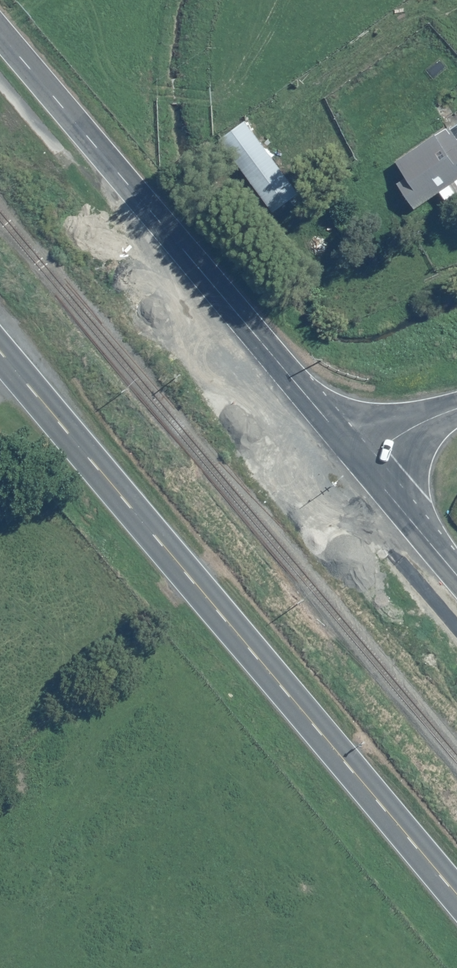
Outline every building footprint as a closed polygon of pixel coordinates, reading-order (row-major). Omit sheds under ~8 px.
[(245,119),(218,138),(271,213),(298,194),(245,119)] [(396,160),(411,183),(399,191),(412,210),(456,179),(456,139),(456,140),(447,126),(396,160)]
